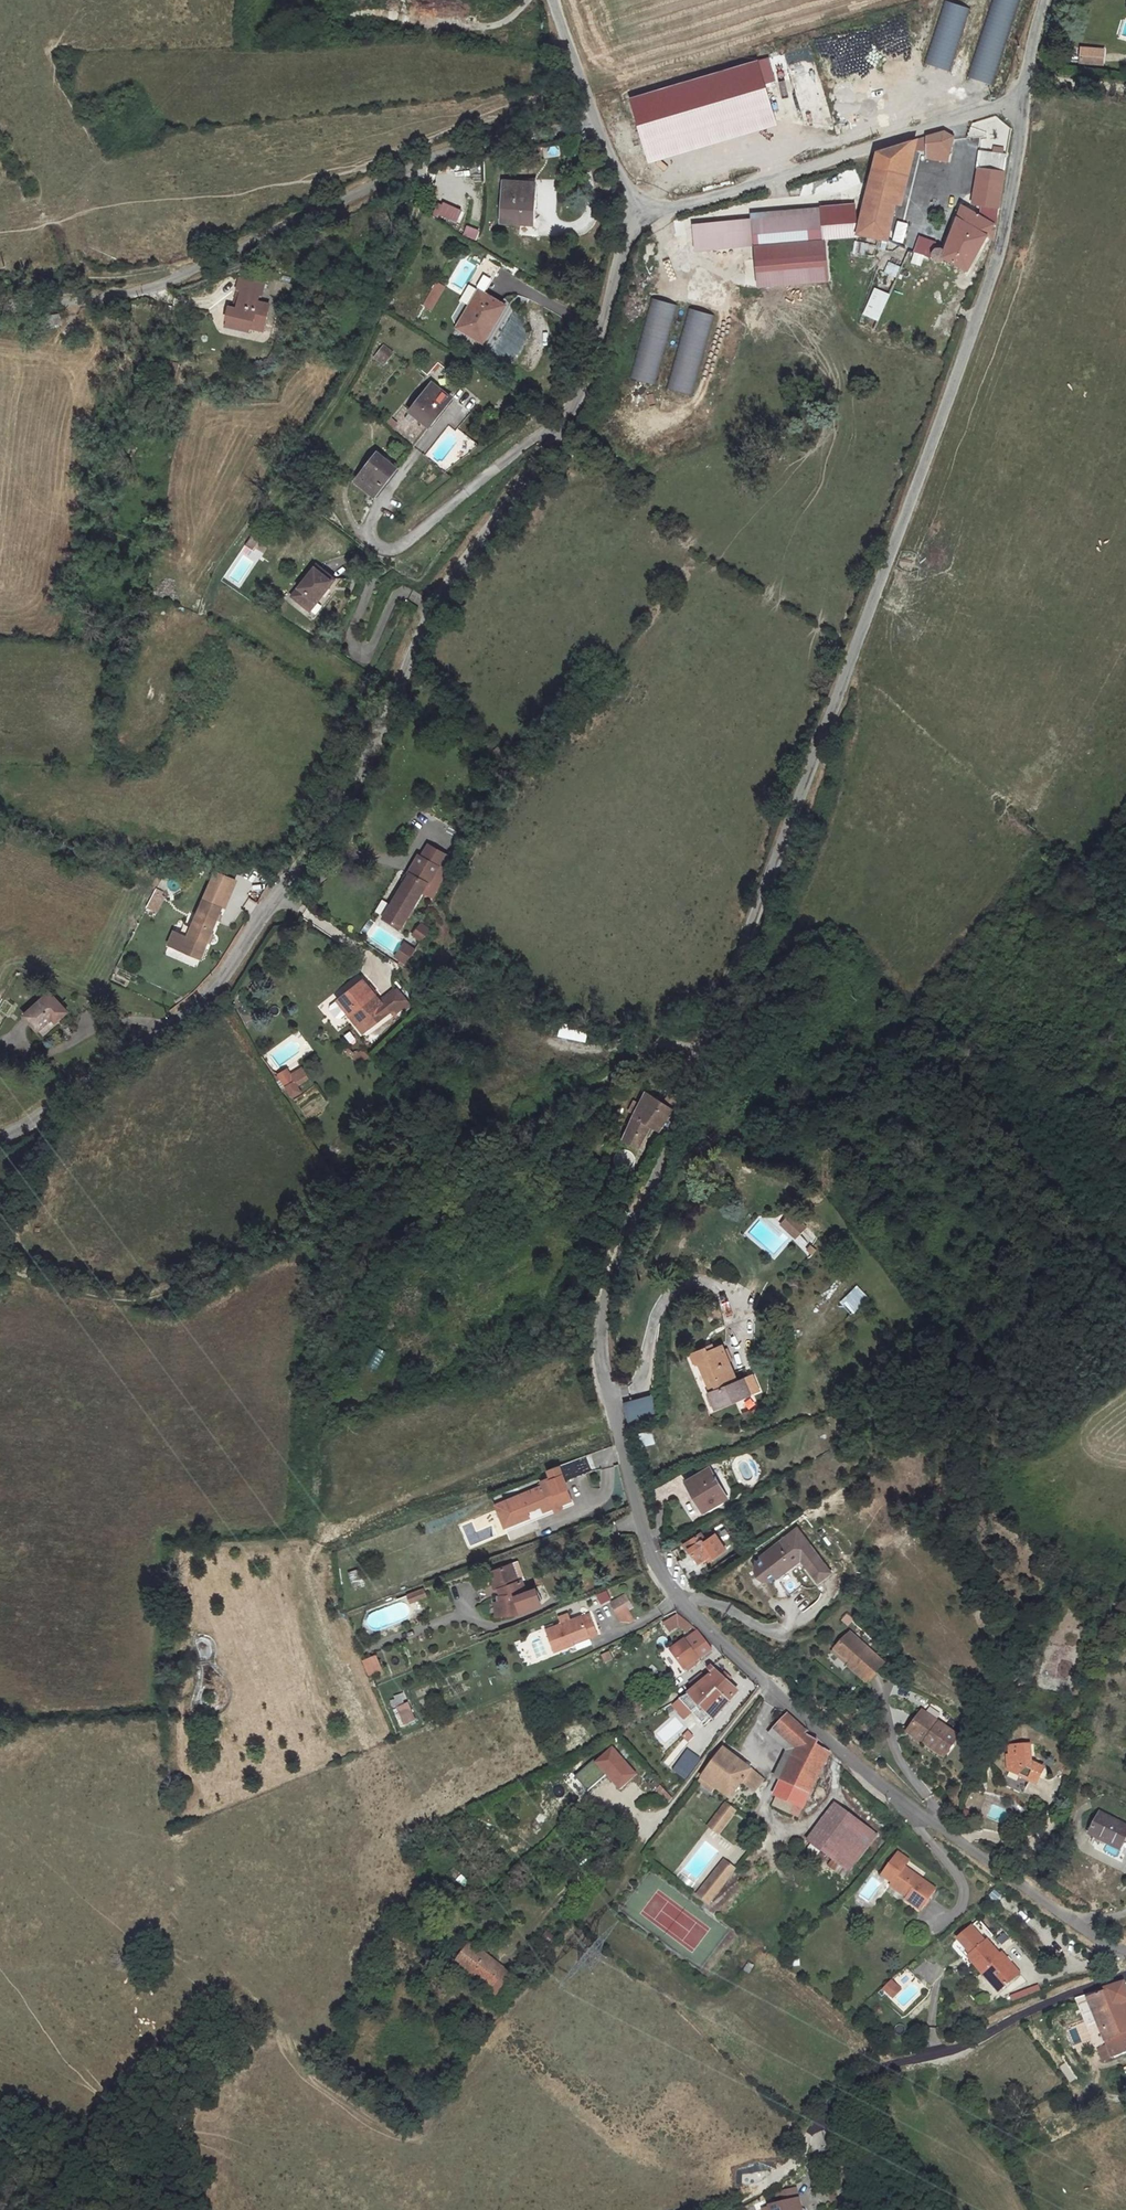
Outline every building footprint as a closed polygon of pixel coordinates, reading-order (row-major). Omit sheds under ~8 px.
[(950,70),(969,7),(945,0),(943,0),(924,63),(950,70)] [(969,77),(994,84),(1017,0),(989,0),(969,77)] [(1083,47),(1081,60),(1103,63),(1105,50),(1083,47)] [(645,160),(776,127),(759,61),(628,94),(645,160)] [(930,150),(953,152),(955,136),(943,130),(920,139),(921,149),(930,150)] [(917,140),(880,154),(857,227),(885,236),(917,140)] [(953,152),(930,150),(929,159),(952,161),(953,152)] [(974,199),(1001,204),(1008,166),(980,163),(974,199)] [(532,182),(507,182),(506,223),(536,224),(537,208),(531,208),(532,182)] [(551,198),(550,186),(538,187),(539,199),(551,198)] [(432,214),(456,223),(462,209),(438,200),(432,214)] [(941,257),(968,267),(981,232),(988,235),(995,217),(961,203),(943,251),(940,248),(937,246),(933,246),(930,249),(929,252),(929,256),(932,260),(936,261),(939,260),(941,257)] [(754,241),(822,236),(820,214),(751,219),(754,241)] [(465,225),(462,236),(476,239),(478,228),(465,225)] [(893,225),(889,238),(909,243),(913,231),(893,225)] [(923,266),(930,240),(917,236),(909,262),(923,266)] [(866,255),(868,243),(855,241),(854,253),(866,255)] [(886,263),(884,275),(897,278),(899,265),(886,263)] [(433,309),(444,286),(435,282),(424,305),(433,309)] [(862,315),(878,321),(889,294),(873,287),(862,315)] [(246,325),(245,329),(261,333),(267,306),(257,304),(259,297),(239,293),(235,309),(227,307),(224,320),(246,325)] [(657,383),(674,303),(649,298),(632,378),(657,383)] [(531,315),(507,299),(482,337),(499,348),(502,341),(510,347),(531,315)] [(693,394),(713,314),(688,307),(668,387),(693,394)] [(48,326),(60,325),(60,314),(47,315),(48,326)] [(502,341),(499,348),(506,353),(510,347),(502,341)] [(382,344),(372,358),(383,366),(393,352),(382,344)] [(430,382),(410,413),(430,425),(450,395),(430,382)] [(380,458),(375,465),(360,487),(381,499),(398,470),(380,458)] [(245,544),(254,549),(259,540),(250,535),(245,544)] [(253,551),(245,546),(239,555),(254,566),(266,548),(259,543),(253,551)] [(338,581),(319,565),(295,597),(316,610),(338,581)] [(436,863),(434,861),(389,918),(409,933),(452,875),(460,880),(467,869),(444,852),(436,863)] [(227,894),(232,879),(214,873),(192,880),(180,916),(196,922),(208,889),(227,894)] [(154,888),(146,908),(157,913),(165,893),(154,888)] [(205,958),(227,894),(208,889),(196,922),(180,916),(169,946),(205,958)] [(374,911),(380,914),(387,903),(381,899),(374,911)] [(420,942),(430,931),(421,922),(410,934),(420,942)] [(405,965),(415,949),(403,941),(392,957),(405,965)] [(340,998),(368,1026),(384,1011),(364,990),(369,986),(362,977),(340,998)] [(390,980),(377,991),(389,1005),(401,993),(390,980)] [(69,1009),(50,990),(25,1012),(39,1027),(56,1013),(59,1017),(69,1009)] [(585,1040),(587,1025),(559,1022),(557,1037),(585,1040)] [(353,1056),(357,1064),(368,1058),(363,1050),(353,1056)] [(274,1074),(291,1099),(301,1092),(297,1086),(308,1079),(300,1066),(290,1073),(286,1067),(274,1074)] [(662,1127),(672,1106),(643,1090),(620,1139),(637,1149),(654,1123),(662,1127)] [(794,1239),(805,1228),(790,1215),(780,1226),(794,1239)] [(810,1243),(816,1237),(806,1228),(800,1235),(810,1243)] [(801,1251),(808,1247),(801,1236),(795,1240),(801,1251)] [(851,1316),(869,1299),(856,1286),(838,1303),(851,1316)] [(704,1347),(693,1352),(708,1391),(736,1380),(722,1345),(706,1351),(704,1347)] [(736,1380),(708,1391),(706,1392),(713,1409),(758,1391),(751,1374),(736,1380)] [(622,1403),(629,1430),(658,1422),(650,1395),(622,1403)] [(640,1447),(654,1444),(652,1430),(637,1433),(640,1447)] [(547,1479),(507,1496),(516,1518),(556,1501),(563,1498),(575,1494),(567,1475),(595,1464),(588,1449),(551,1464),(553,1470),(545,1474),(547,1479)] [(683,1481),(690,1494),(714,1482),(705,1469),(683,1481)] [(714,1482),(690,1494),(700,1512),(723,1499),(714,1482)] [(507,1496),(499,1499),(508,1521),(516,1518),(507,1496)] [(563,1498),(556,1501),(558,1507),(565,1503),(563,1498)] [(760,1580),(765,1581),(768,1581),(772,1580),(776,1576),(788,1592),(801,1584),(788,1566),(800,1558),(817,1580),(830,1572),(798,1529),(760,1555),(754,1562),(753,1565),(753,1572),(754,1576),(760,1580)] [(687,1547),(690,1553),(697,1565),(707,1558),(710,1562),(725,1552),(715,1535),(699,1545),(697,1541),(687,1547)] [(739,1557),(751,1549),(746,1541),(734,1549),(739,1557)] [(697,1565),(690,1553),(683,1557),(676,1547),(671,1551),(690,1582),(703,1574),(697,1565)] [(493,1602),(495,1614),(523,1610),(521,1591),(529,1590),(525,1578),(522,1579),(514,1561),(489,1569),(495,1586),(497,1584),(500,1591),(496,1593),(498,1601),(493,1602)] [(405,1594),(409,1604),(426,1598),(423,1588),(405,1594)] [(327,1595),(331,1606),(339,1604),(335,1592),(327,1595)] [(622,1595),(605,1601),(610,1614),(627,1608),(622,1595)] [(553,1645),(571,1637),(569,1631),(578,1628),(580,1633),(589,1629),(581,1611),(545,1627),(553,1645)] [(663,1621),(668,1628),(677,1621),(686,1628),(690,1623),(676,1611),(663,1621)] [(670,1646),(684,1664),(710,1644),(696,1627),(670,1646)] [(571,1637),(580,1633),(578,1628),(569,1631),(571,1637)] [(851,1662),(868,1678),(882,1663),(850,1633),(833,1652),(847,1666),(851,1662)] [(677,1678),(684,1673),(666,1649),(659,1654),(677,1678)] [(609,1652),(601,1655),(605,1665),(613,1661),(609,1652)] [(375,1654),(361,1660),(368,1677),(382,1671),(375,1654)] [(851,1662),(847,1666),(865,1682),(868,1678),(851,1662)] [(678,1705),(690,1717),(697,1710),(712,1723),(736,1692),(713,1666),(707,1670),(711,1676),(678,1705)] [(403,1694),(388,1699),(391,1707),(406,1701),(403,1694)] [(395,1708),(403,1726),(415,1721),(407,1702),(395,1708)] [(795,1748),(806,1727),(789,1712),(777,1729),(779,1733),(795,1748)] [(960,1737),(922,1712),(910,1731),(929,1743),(927,1746),(946,1758),(960,1737)] [(808,1730),(806,1727),(795,1748),(772,1793),(777,1795),(773,1803),(787,1811),(793,1802),(801,1806),(829,1752),(815,1742),(816,1739),(807,1733),(808,1730)] [(929,1743),(910,1731),(908,1734),(927,1746),(929,1743)] [(1032,1762),(1030,1744),(1008,1746),(1009,1755),(1006,1756),(1008,1773),(1036,1787),(1044,1769),(1032,1762)] [(633,1770),(609,1745),(591,1762),(604,1774),(608,1771),(619,1782),(633,1770)] [(683,1781),(701,1760),(688,1749),(670,1770),(683,1781)] [(717,1785),(734,1763),(719,1753),(705,1773),(699,1780),(712,1791),(717,1785)] [(734,1763),(717,1785),(730,1794),(738,1783),(747,1791),(758,1778),(734,1763)] [(650,1781),(665,1796),(670,1789),(656,1775),(650,1781)] [(845,1870),(873,1833),(833,1801),(805,1839),(845,1870)] [(716,1829),(723,1819),(731,1808),(723,1802),(707,1824),(716,1829)] [(1100,1812),(1087,1835),(1100,1842),(1103,1838),(1121,1848),(1125,1839),(1125,1826),(1100,1812)] [(532,1838),(544,1830),(539,1823),(527,1831),(532,1838)] [(891,1857),(879,1873),(897,1885),(892,1891),(920,1910),(936,1888),(891,1857)] [(734,1869),(723,1861),(698,1896),(708,1904),(734,1869)] [(838,1875),(842,1870),(831,1861),(827,1866),(838,1875)] [(897,1885),(879,1873),(875,1879),(892,1891),(897,1885)] [(545,1932),(541,1938),(552,1945),(556,1939),(545,1932)] [(966,1954),(979,1972),(984,1969),(999,1991),(1018,1976),(1003,1953),(1000,1956),(988,1940),(966,1954)] [(454,1963),(461,1969),(476,1950),(469,1944),(454,1963)] [(461,1969),(476,1980),(493,1993),(500,1999),(515,1980),(476,1950),(461,1969)] [(984,1969),(979,1972),(995,1994),(999,1991),(984,1969)] [(891,2000),(902,1989),(891,1979),(880,1990),(891,2000)] [(488,1999),(493,1993),(476,1980),(471,1986),(488,1999)] [(1107,1993),(1112,2009),(1125,2004),(1125,1983),(1125,1982),(1120,1984),(1105,1989),(1107,1993)] [(1112,2009),(1107,1993),(1088,1998),(1103,2038),(1120,2032),(1112,2009)] [(1112,2009),(1120,2032),(1125,2030),(1125,2004),(1112,2009)] [(801,2207),(797,2197),(783,2202),(786,2209),(802,2209),(801,2207)]
